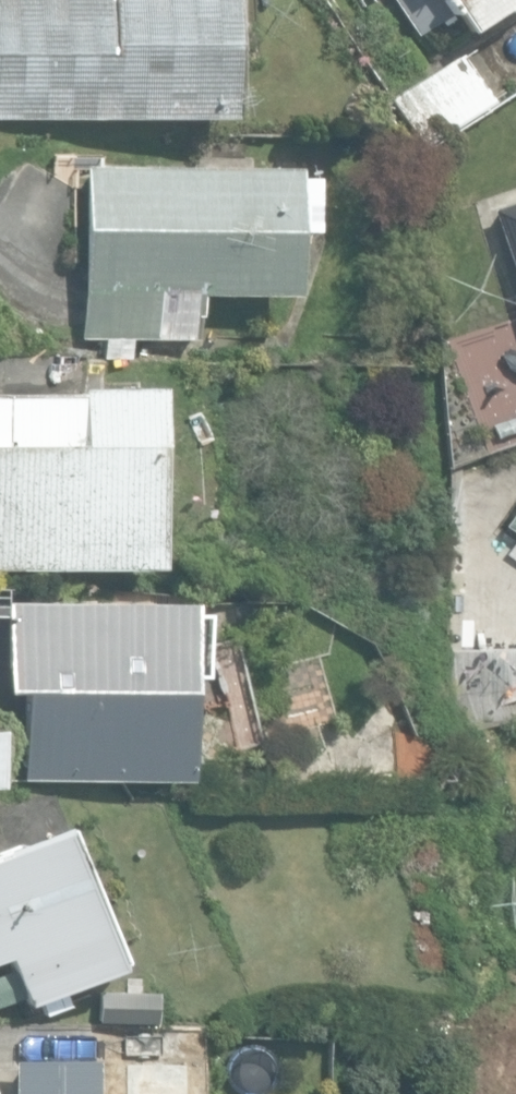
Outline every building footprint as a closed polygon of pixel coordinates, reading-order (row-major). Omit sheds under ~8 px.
[(225,117),(226,0),(0,0),(0,116),(225,117)] [(465,30),(511,0),(445,0),(465,30)] [(390,95),(420,144),(502,94),(472,45),(390,95)] [(79,337),(194,339),(195,293),(290,294),(291,230),(317,230),(318,177),(293,177),(293,166),(81,164),(79,337)] [(515,285),(515,201),(490,210),(515,285)] [(154,561),(148,387),(0,392),(0,566),(154,561)] [(502,525),(515,534),(515,504),(502,525)] [(21,779),(183,779),(184,600),(3,599),(2,690),(22,690),(21,779)] [(432,779),(429,751),(400,753),(402,781),(432,779)] [(24,1005),(123,964),(66,826),(0,853),(0,959),(4,957),(9,968),(20,995),(24,1005)] [(19,995),(8,968),(0,972),(0,1002),(19,995)] [(96,1023),(154,1024),(156,989),(97,988),(96,1023)] [(10,1093),(89,1093),(89,1057),(10,1057),(10,1093)]
